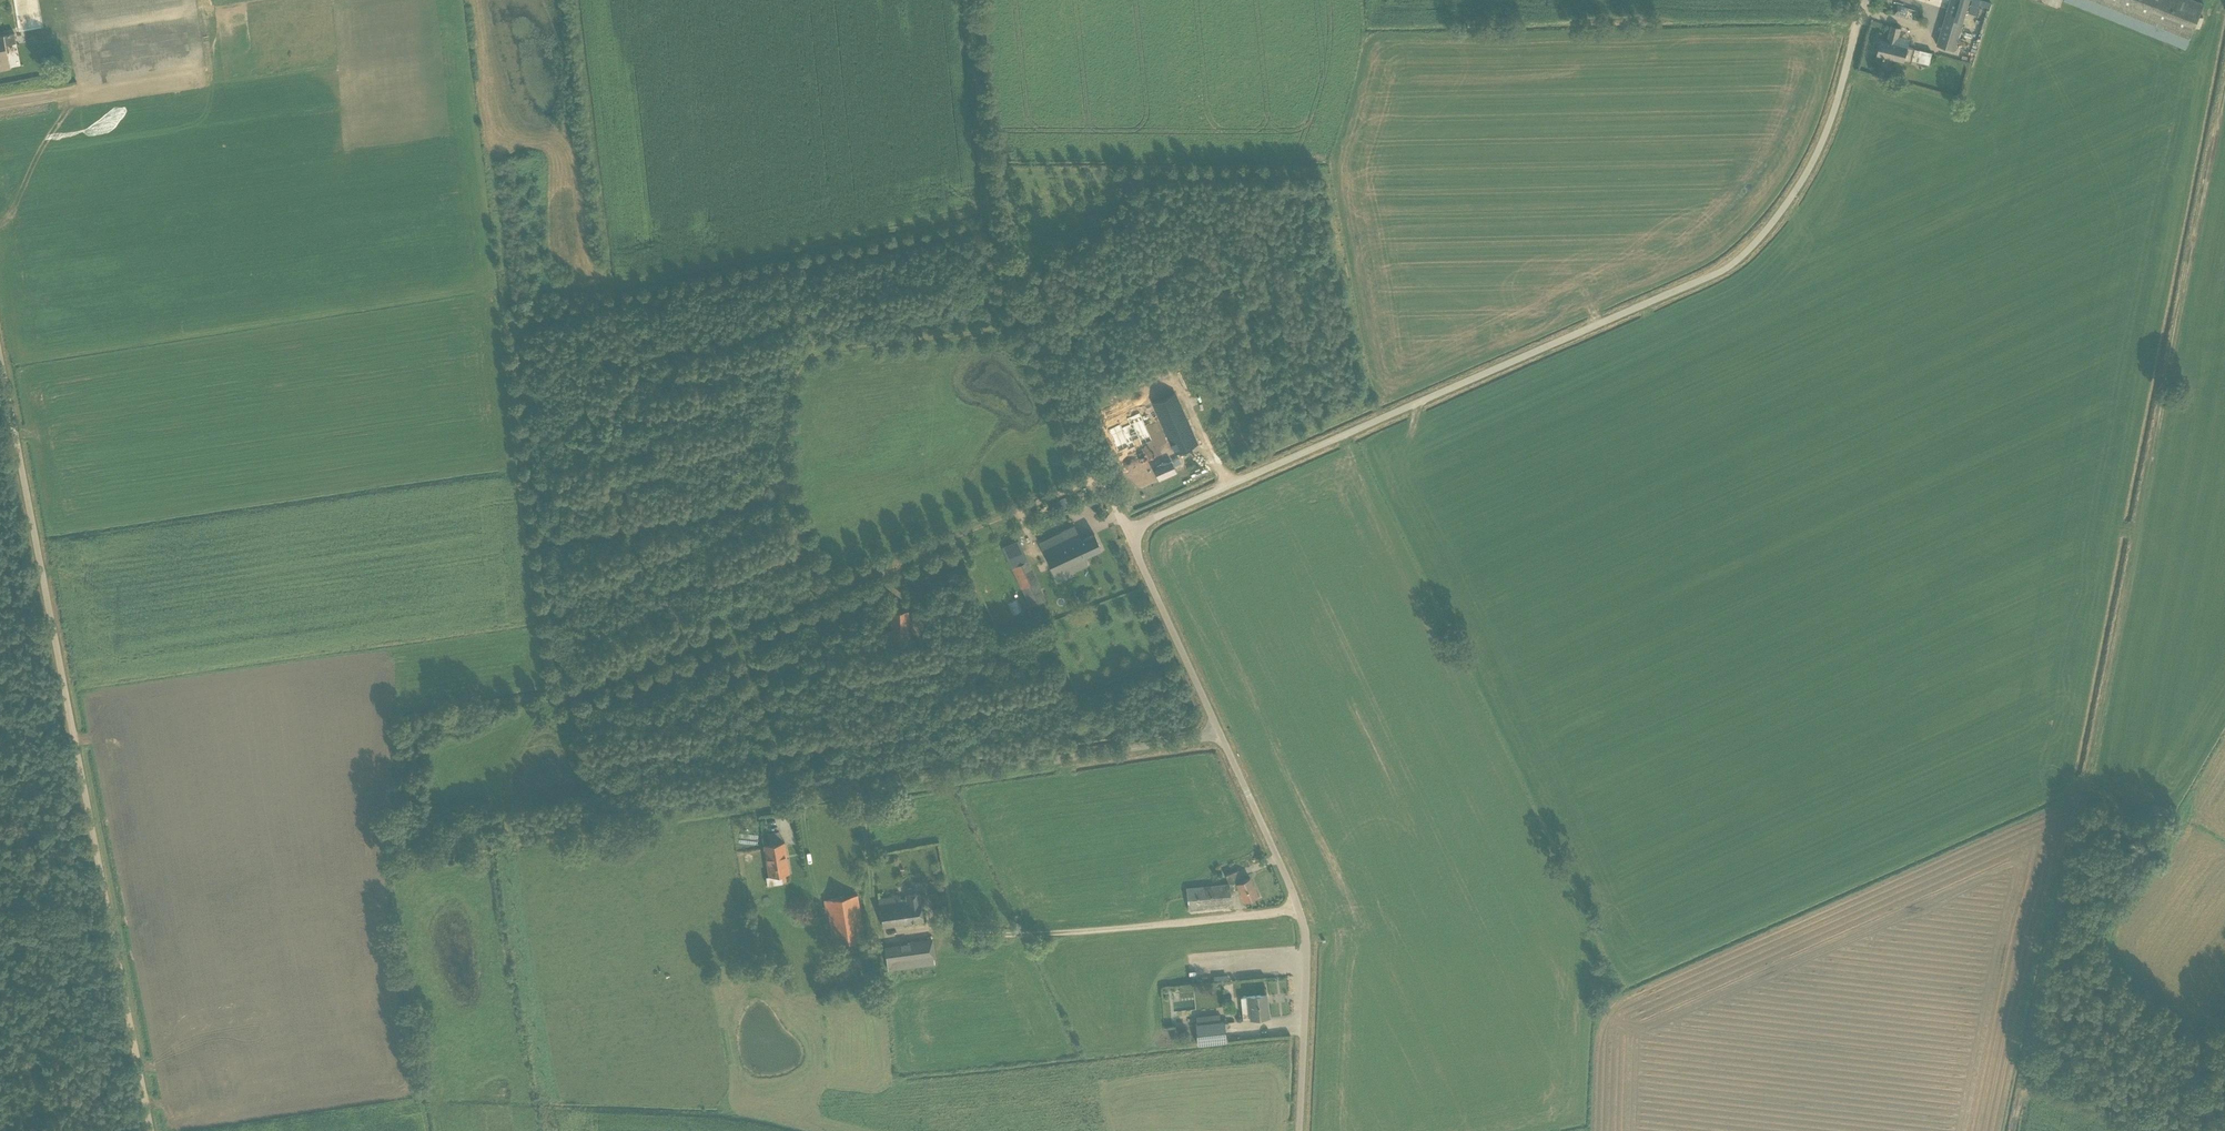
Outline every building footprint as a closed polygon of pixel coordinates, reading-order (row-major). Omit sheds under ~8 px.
[(22,21),(178,2),(177,0),(19,0),(22,21)] [(1937,45),(1954,51),(1969,0),(1951,0),(1937,45)] [(2204,4),(2193,0),(2090,0),(2190,39),(2204,4)] [(1897,6),(1894,15),(1899,16),(1905,18),(1908,9),(1901,8),(1901,7),(1897,6)] [(1877,54),(1885,56),(1911,63),(1914,50),(1896,45),(1900,28),(1892,26),(1887,42),(1881,41),(1877,54)] [(1152,402),(1175,453),(1197,443),(1175,392),(1152,402)] [(1118,452),(1127,448),(1128,450),(1135,447),(1133,441),(1138,438),(1142,446),(1152,442),(1139,413),(1127,418),(1130,425),(1121,429),(1120,425),(1108,430),(1118,452)] [(1172,461),(1153,469),(1158,481),(1177,473),(1172,461)] [(1059,533),(1039,542),(1057,581),(1073,574),(1072,571),(1086,564),(1083,557),(1100,549),(1094,534),(1076,543),(1069,528),(1059,533)] [(995,545),(1004,566),(1022,557),(1012,536),(995,545)] [(1028,561),(1011,568),(1029,607),(1045,600),(1028,561)] [(1014,594),(990,606),(1001,630),(1026,619),(1014,594)] [(763,845),(769,876),(790,873),(784,841),(763,845)] [(1186,887),(1187,899),(1188,910),(1231,906),(1230,894),(1239,891),(1244,902),(1258,896),(1250,877),(1242,881),(1238,870),(1226,875),(1229,883),(1186,887)] [(864,940),(857,895),(838,898),(836,887),(834,887),(831,871),(818,873),(820,884),(821,889),(827,887),(829,898),(827,899),(833,936),(828,937),(829,945),(834,944),(853,941),(864,940)] [(878,899),(882,926),(923,920),(920,902),(919,893),(905,895),(905,898),(899,898),(899,896),(878,899)] [(902,945),(885,947),(888,969),(934,963),(931,941),(909,944),(909,948),(902,949),(902,945)] [(1184,950),(1184,958),(1216,957),(1216,949),(1184,950)] [(1266,994),(1240,997),(1243,1019),(1269,1016),(1268,1013),(1266,994)] [(1175,1010),(1187,1009),(1186,1000),(1174,1001),(1175,1010)] [(1196,1023),(1198,1043),(1226,1040),(1224,1020),(1196,1023)]
